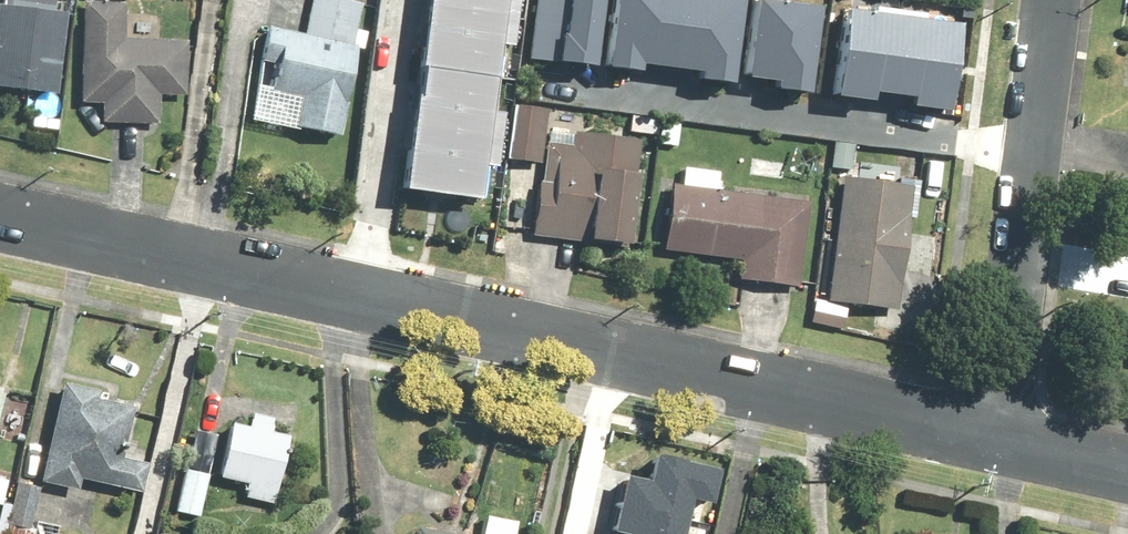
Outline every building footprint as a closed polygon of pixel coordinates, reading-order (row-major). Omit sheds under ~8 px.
[(0,35),(0,88),(66,93),(72,11),(60,11),(61,0),(3,0),(0,35)] [(262,63),(273,65),(268,92),(304,97),(299,128),(348,136),(368,2),(353,0),(313,0),(308,33),(267,27),(262,63)] [(407,184),(486,194),(509,0),(430,0),(407,184)] [(530,50),(589,59),(598,0),(537,0),(530,50)] [(604,60),(636,65),(637,59),(668,64),(678,0),(613,0),(604,60)] [(731,79),(743,0),(678,0),(668,64),(700,68),(699,74),(731,79)] [(807,89),(820,7),(787,2),(787,0),(756,0),(745,74),(776,78),(775,84),(807,89)] [(829,92),(868,98),(869,90),(891,93),(904,3),(883,0),(874,0),(872,13),(842,9),(829,92)] [(129,37),(131,3),(89,1),(84,103),(108,104),(107,121),(164,124),(165,93),(191,94),(194,41),(129,37)] [(909,103),(949,109),(961,26),(930,22),(932,7),(904,3),(891,93),(910,95),(909,103)] [(647,134),(576,129),(552,127),(554,107),(521,104),(514,200),(539,202),(536,241),(644,248),(650,173),(644,173),(647,134)] [(681,146),(682,120),(660,119),(659,145),(681,146)] [(1117,135),(1115,152),(1127,154),(1127,137),(1117,135)] [(861,145),(839,144),(838,171),(859,172),(861,145)] [(815,200),(708,189),(709,178),(684,175),(683,186),(676,186),(669,251),(749,259),(747,280),(805,286),(815,200)] [(904,314),(914,219),(922,220),(926,178),(904,176),(904,182),(846,176),(832,306),(904,314)] [(1119,368),(1127,369),(1127,314),(1119,368)] [(144,401),(65,385),(62,399),(43,396),(29,463),(46,467),(43,480),(85,489),(86,483),(149,495),(156,459),(133,454),(144,401)] [(280,501),(301,433),(238,413),(217,482),(280,501)] [(636,478),(619,474),(612,502),(680,517),(682,508),(697,512),(700,500),(707,501),(714,470),(642,454),(636,478)] [(213,473),(184,469),(178,512),(206,516),(213,473)] [(0,479),(0,504),(7,505),(11,481),(0,479)] [(22,480),(9,533),(35,533),(46,486),(22,480)] [(606,530),(624,533),(692,533),(694,529),(678,526),(680,517),(612,502),(606,530)]
